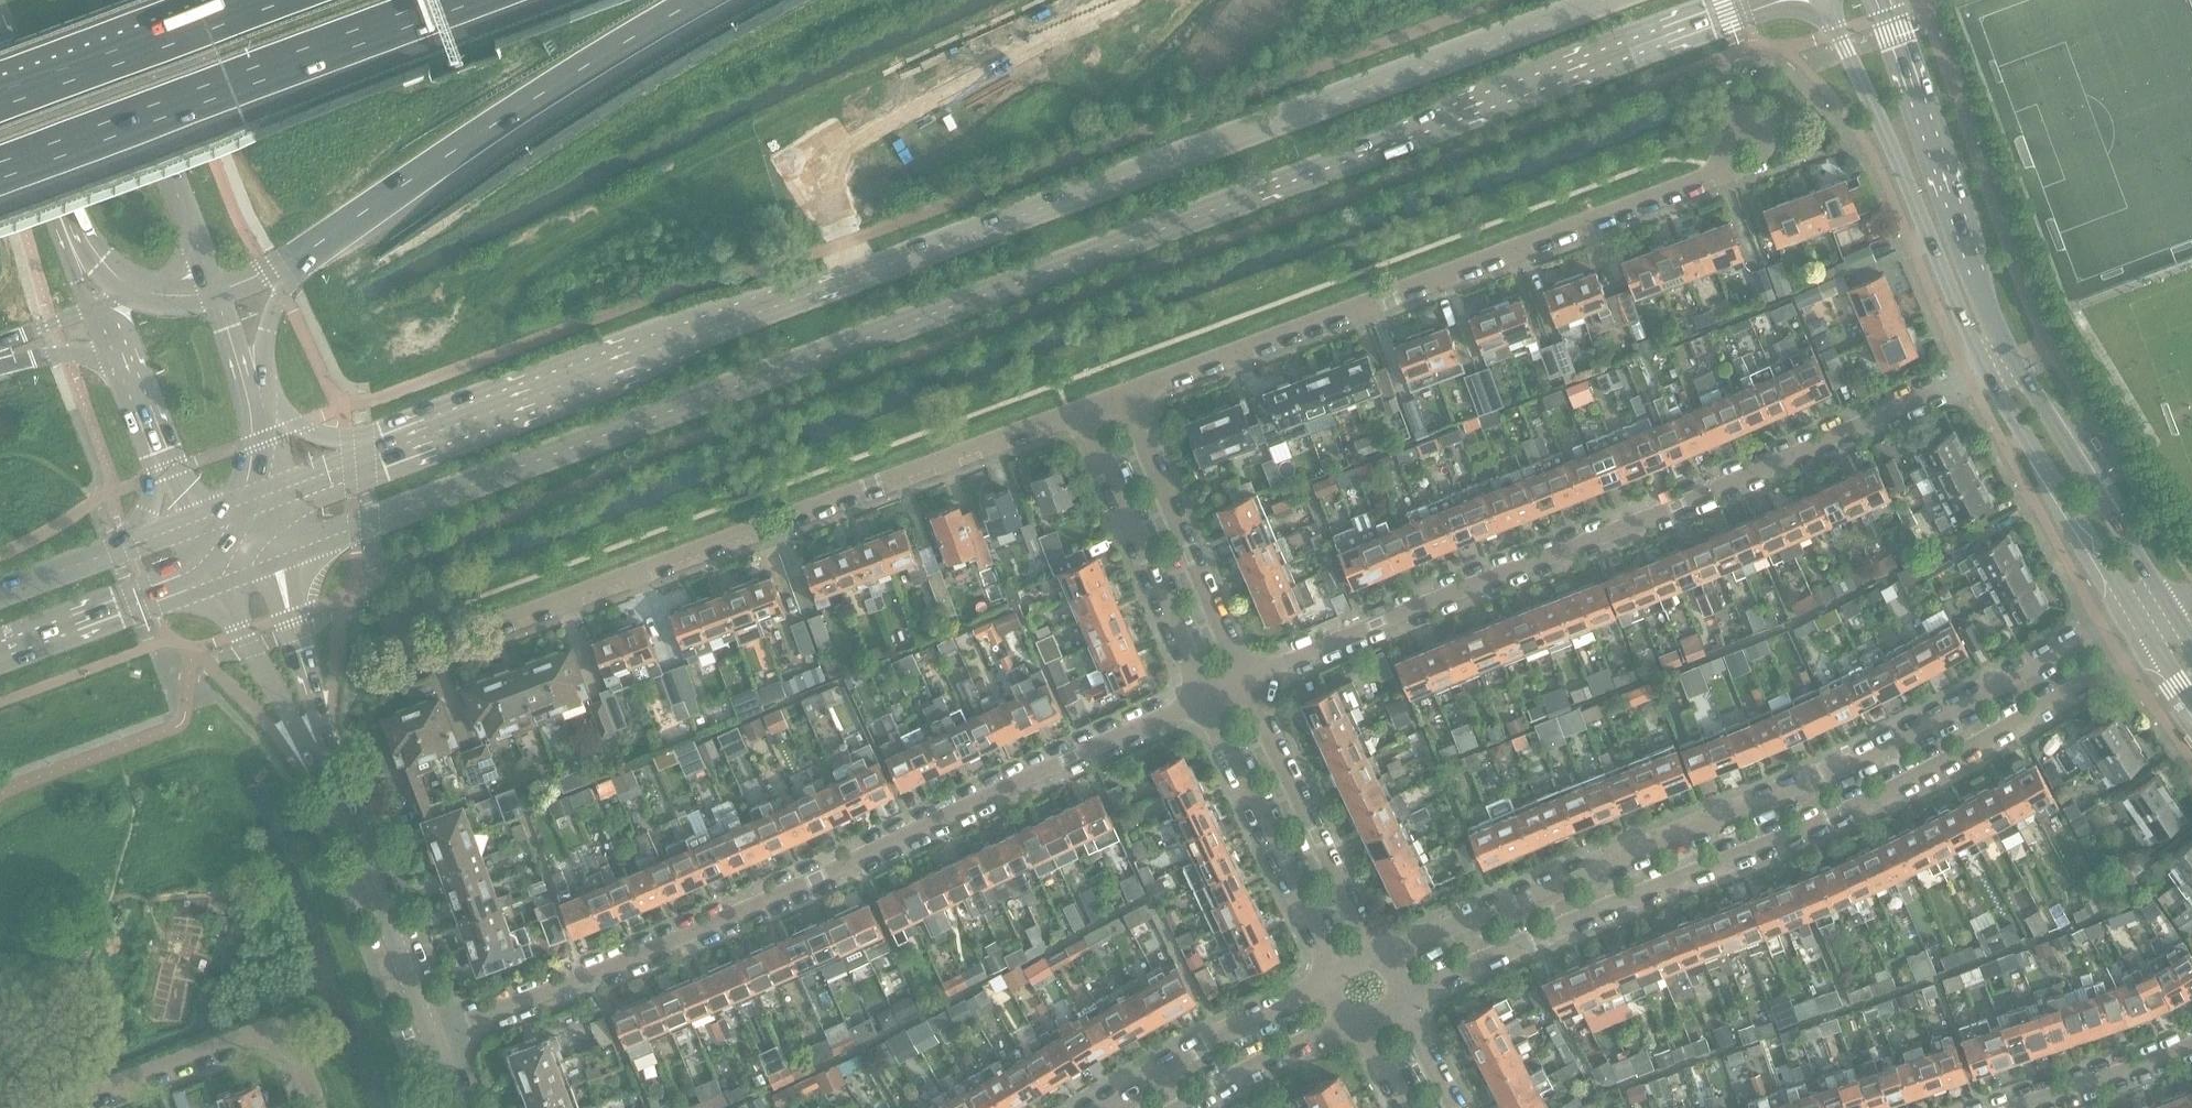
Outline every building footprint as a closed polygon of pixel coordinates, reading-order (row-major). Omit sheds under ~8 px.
[(1844,179),(1817,190),(1830,226),(1858,215),(1844,179)] [(1817,190),(1791,199),(1804,235),(1830,226),(1817,190)] [(1779,245),(1804,235),(1791,199),(1765,209),(1779,245)] [(1729,223),(1702,233),(1715,268),(1732,262),(1735,270),(1746,267),(1729,223)] [(1702,233),(1676,243),(1689,278),(1715,268),(1702,233)] [(1676,243),(1650,252),(1663,288),(1689,278),(1676,243)] [(1848,273),(1875,262),(1868,246),(1852,253),(1853,257),(1844,262),(1848,273)] [(1637,298),(1663,288),(1650,252),(1624,262),(1637,298)] [(1781,262),(1769,267),(1780,297),(1792,292),(1781,262)] [(1848,273),(1844,262),(1835,265),(1821,274),(1825,283),(1848,273)] [(1763,303),(1776,298),(1765,269),(1752,273),(1763,303)] [(1597,272),(1571,282),(1583,315),(1598,310),(1604,326),(1615,322),(1617,328),(1629,323),(1619,295),(1607,299),(1597,272)] [(1860,317),(1894,302),(1883,276),(1848,291),(1860,317)] [(1569,321),(1583,315),(1571,282),(1545,292),(1560,333),(1571,328),(1569,321)] [(1794,297),(1799,309),(1823,299),(1818,287),(1794,297)] [(1630,291),(1619,295),(1629,323),(1640,319),(1630,291)] [(1522,299),(1495,309),(1508,343),(1524,337),(1527,345),(1538,341),(1522,299)] [(1871,342),(1905,327),(1894,302),(1860,317),(1871,342)] [(1492,349),(1508,343),(1495,309),(1470,318),(1486,360),(1495,357),(1492,349)] [(1698,328),(1715,322),(1711,310),(1694,317),(1698,328)] [(1825,320),(1807,327),(1812,337),(1829,330),(1825,320)] [(1446,327),(1422,337),(1435,370),(1439,381),(1453,375),(1452,372),(1462,369),(1446,327)] [(1905,327),(1871,342),(1882,368),(1917,353),(1905,327)] [(1783,340),(1790,356),(1810,401),(1816,398),(1819,399),(1827,396),(1828,393),(1831,391),(1811,347),(1800,352),(1793,335),(1783,340)] [(1439,381),(1435,370),(1422,337),(1395,346),(1411,391),(1439,381)] [(1810,401),(1790,356),(1783,340),(1774,344),(1781,360),(1771,364),(1791,412),(1803,407),(1804,404),(1810,401)] [(1567,383),(1578,379),(1564,341),(1552,345),(1567,383)] [(1567,383),(1552,345),(1540,350),(1554,388),(1567,383)] [(1835,347),(1823,352),(1828,361),(1839,356),(1835,347)] [(1779,417),(1791,412),(1771,364),(1760,369),(1752,352),(1743,355),(1771,418),(1776,416),(1779,417)] [(1764,421),(1771,418),(1743,355),(1734,359),(1746,387),(1735,392),(1751,429),(1763,424),(1764,421)] [(1850,382),(1839,356),(1828,361),(1831,369),(1827,371),(1835,389),(1850,382)] [(1344,365),(1343,366),(1357,403),(1381,394),(1367,357),(1356,361),(1355,358),(1343,363),(1344,365)] [(1330,368),(1317,373),(1332,413),(1357,403),(1343,366),(1331,370),(1330,368)] [(1625,384),(1619,368),(1599,376),(1605,392),(1625,384)] [(1489,369),(1478,373),(1492,411),(1499,408),(1504,407),(1489,369)] [(1704,375),(1711,391),(1731,436),(1737,433),(1740,434),(1751,429),(1735,392),(1724,397),(1712,371),(1704,375)] [(1304,380),(1293,384),(1307,422),(1332,413),(1317,373),(1303,378),(1304,380)] [(1480,416),(1492,411),(1478,373),(1465,378),(1480,416)] [(1705,405),(1695,409),(1711,447),(1723,442),(1724,438),(1731,436),(1711,391),(1704,375),(1694,379),(1705,405)] [(1307,422),(1293,384),(1291,385),(1290,382),(1278,387),(1279,390),(1268,394),(1277,417),(1260,424),(1267,443),(1268,447),(1285,441),(1282,431),(1307,422)] [(1575,398),(1589,393),(1585,382),(1571,387),(1575,398)] [(1548,410),(1567,403),(1563,391),(1543,398),(1548,410)] [(1698,452),(1711,447),(1695,409),(1684,415),(1674,393),(1666,397),(1688,454),(1695,451),(1698,452)] [(1665,423),(1654,428),(1669,464),(1682,459),(1683,456),(1688,454),(1666,397),(1665,396),(1656,399),(1664,420),(1665,423)] [(1396,397),(1383,402),(1387,415),(1400,410),(1396,397)] [(1405,404),(1416,432),(1428,427),(1417,399),(1405,404)] [(1228,406),(1213,411),(1230,457),(1267,443),(1260,424),(1251,427),(1242,403),(1232,407),(1228,406)] [(1484,429),(1504,421),(1499,408),(1492,411),(1480,416),(1479,417),(1483,426),(1484,429)] [(1213,463),(1230,457),(1213,411),(1197,417),(1196,420),(1188,423),(1208,477),(1217,474),(1213,463)] [(1464,422),(1468,432),(1483,426),(1479,417),(1464,422)] [(1657,469),(1669,464),(1654,428),(1644,432),(1639,421),(1630,425),(1648,470),(1654,468),(1657,469)] [(1625,440),(1614,444),(1629,481),(1641,476),(1642,473),(1648,470),(1630,425),(1621,429),(1625,440)] [(1319,426),(1310,430),(1314,441),(1323,438),(1319,426)] [(1464,439),(1460,429),(1444,435),(1448,445),(1464,439)] [(1912,472),(1917,481),(1967,455),(1962,445),(1964,444),(1958,433),(1956,434),(1955,432),(1931,444),(1929,442),(1919,447),(1920,450),(1918,451),(1926,465),(1912,472)] [(1417,445),(1420,454),(1421,455),(1443,447),(1439,437),(1417,445)] [(1616,486),(1629,481),(1614,444),(1603,448),(1598,438),(1588,442),(1606,487),(1613,484),(1616,486)] [(1582,499),(1568,462),(1563,450),(1552,455),(1545,439),(1536,442),(1560,505),(1566,502),(1569,504),(1582,499)] [(1522,468),(1526,477),(1541,515),(1552,511),(1553,508),(1560,505),(1536,442),(1527,446),(1533,464),(1522,468)] [(1578,457),(1568,462),(1582,499),(1594,494),(1596,491),(1601,489),(1584,444),(1574,447),(1578,457)] [(1417,445),(1398,452),(1401,461),(1420,454),(1417,445)] [(1394,463),(1391,455),(1378,459),(1382,468),(1394,463)] [(1924,496),(1929,505),(1979,478),(1974,468),(1976,467),(1970,456),(1968,457),(1967,455),(1917,481),(1917,483),(1920,481),(1927,494),(1924,496)] [(1904,480),(1895,459),(1882,465),(1891,486),(1904,480)] [(1373,461),(1357,467),(1360,476),(1376,470),(1373,461)] [(1865,473),(1857,477),(1876,518),(1886,514),(1889,515),(1896,512),(1897,509),(1877,465),(1864,470),(1865,473)] [(1035,481),(1027,484),(1031,495),(1039,492),(1046,511),(1073,500),(1071,497),(1076,495),(1069,481),(1066,482),(1061,470),(1034,480),(1035,481)] [(1529,520),(1541,515),(1526,477),(1515,482),(1511,472),(1501,476),(1519,521),(1525,518),(1529,520)] [(1340,488),(1335,475),(1314,483),(1319,496),(1340,488)] [(1501,476),(1480,484),(1498,532),(1511,526),(1512,524),(1519,521),(1501,476)] [(1883,533),(1876,518),(1857,477),(1849,480),(1848,478),(1836,483),(1851,516),(1862,512),(1873,538),(1883,533)] [(1981,480),(1979,478),(1929,505),(1929,506),(1932,505),(1939,518),(1935,520),(1941,530),(1993,503),(1987,491),(1989,490),(1983,479),(1981,480)] [(1235,503),(1256,494),(1252,482),(1230,490),(1235,503)] [(1841,521),(1851,516),(1836,483),(1824,488),(1825,491),(1817,494),(1835,536),(1846,532),(1841,521)] [(1480,484),(1459,492),(1477,537),(1484,534),(1487,536),(1498,532),(1480,484)] [(1009,489),(982,499),(988,514),(986,515),(993,534),(1021,523),(1009,489)] [(1454,506),(1443,510),(1457,548),(1469,543),(1471,540),(1477,537),(1459,492),(1450,496),(1454,506)] [(1258,493),(1256,494),(1235,503),(1220,509),(1221,512),(1220,515),(1223,522),(1226,524),(1230,532),(1267,516),(1258,493)] [(1808,495),(1796,500),(1811,534),(1821,529),(1826,540),(1835,536),(1817,494),(1809,497),(1808,495)] [(1292,506),(1289,498),(1273,505),(1276,512),(1292,506)] [(1785,508),(1777,512),(1795,553),(1805,549),(1800,538),(1811,534),(1796,500),(1783,506),(1785,508)] [(1902,519),(1913,513),(1907,503),(1897,509),(1902,519)] [(1428,505),(1418,508),(1436,553),(1442,550),(1446,552),(1457,548),(1443,510),(1432,515),(1428,505)] [(1294,511),(1292,506),(1276,512),(1279,518),(1294,511)] [(960,507),(934,517),(945,546),(942,547),(947,560),(950,559),(951,561),(975,552),(981,568),(995,563),(984,533),(971,537),(960,507)] [(1413,522),(1402,527),(1416,564),(1428,559),(1429,556),(1436,553),(1418,508),(1408,512),(1413,522)] [(1775,563),(1795,553),(1777,512),(1769,515),(1767,513),(1755,518),(1756,521),(1775,563)] [(1240,554),(1277,538),(1267,516),(1230,532),(1234,541),(1232,544),(1235,552),(1239,553),(1240,554)] [(1387,520),(1378,524),(1395,569),(1402,566),(1405,568),(1416,564),(1402,527),(1391,531),(1387,520)] [(1740,528),(1731,532),(1747,574),(1769,565),(1775,563),(1756,521),(1752,523),(1751,520),(1739,525),(1740,528)] [(1034,524),(1022,528),(1032,556),(1044,551),(1034,524)] [(1388,572),(1395,569),(1378,524),(1368,528),(1372,538),(1361,542),(1375,579),(1387,575),(1388,572)] [(906,527),(882,536),(894,569),(908,564),(915,584),(931,579),(945,617),(958,613),(941,570),(930,574),(921,549),(915,551),(906,527)] [(1361,542),(1356,527),(1334,535),(1353,585),(1361,582),(1364,584),(1375,579),(1361,542)] [(1087,549),(1069,555),(1059,529),(1041,537),(1056,576),(1091,560),(1087,549)] [(1738,578),(1747,574),(1731,532),(1721,535),(1720,533),(1709,537),(1723,572),(1733,568),(1738,578)] [(1323,534),(1310,539),(1315,550),(1327,545),(1323,534)] [(1249,577),(1286,561),(1294,557),(1285,535),(1277,538),(1240,554),(1240,556),(1238,559),(1242,567),(1245,568),(1249,577)] [(1986,578),(2022,558),(2021,557),(2024,556),(2018,545),(2015,546),(2009,535),(1959,562),(1964,572),(1978,564),(1986,577),(1986,578)] [(882,536),(857,545),(871,585),(881,581),(878,575),(894,569),(882,536)] [(1712,576),(1723,572),(1709,537),(1697,542),(1698,545),(1690,548),(1714,611),(1724,607),(1712,576)] [(857,545),(832,555),(844,587),(859,581),(862,588),(871,585),(857,545)] [(1681,549),(1669,554),(1682,588),(1693,583),(1697,594),(1699,594),(1706,614),(1714,611),(1690,548),(1682,551),(1681,549)] [(1928,579),(1954,564),(1947,551),(1921,565),(1928,579)] [(1671,592),(1682,588),(1669,554),(1657,558),(1658,561),(1649,565),(1666,607),(1676,603),(1671,592)] [(1914,554),(1903,558),(1907,567),(1918,563),(1914,554)] [(828,593),(844,587),(832,555),(806,564),(821,603),(831,600),(828,593)] [(1893,556),(1874,566),(1879,576),(1898,566),(1893,556)] [(1070,598),(1109,581),(1105,571),(1102,570),(1097,558),(1091,560),(1056,576),(1040,582),(1045,593),(1064,584),(1070,598)] [(1320,563),(1324,571),(1336,566),(1333,558),(1320,563)] [(1991,587),(1999,601),(2035,581),(2034,580),(2036,579),(2030,568),(2028,569),(2022,558),(1986,578),(1986,577),(1971,585),(1977,595),(1991,587)] [(1259,599),(1296,583),(1286,561),(1249,577),(1253,586),(1251,588),(1254,596),(1258,597),(1259,599)] [(1872,564),(1854,573),(1860,584),(1878,575),(1872,564)] [(1640,565),(1628,570),(1645,615),(1666,607),(1649,565),(1641,568),(1640,565)] [(1346,590),(1336,566),(1324,571),(1333,595),(1346,590)] [(1623,624),(1645,615),(1628,570),(1616,575),(1617,578),(1607,582),(1623,624)] [(1853,575),(1835,584),(1840,594),(1858,585),(1853,575)] [(772,576),(748,585),(760,618),(774,613),(777,620),(787,616),(772,576)] [(1902,578),(1885,587),(1899,612),(1915,604),(1902,578)] [(1109,581),(1070,598),(1081,621),(1117,605),(1112,593),(1114,590),(1109,581)] [(2035,581),(1999,601),(1985,609),(1990,618),(2004,610),(2012,625),(2013,624),(2014,626),(2025,620),(2024,619),(2048,605),(2047,603),(2050,601),(2043,590),(2041,592),(2035,581)] [(1306,607),(1296,583),(1259,599),(1259,601),(1257,604),(1261,611),(1264,612),(1268,623),(1306,607)] [(1581,591),(1580,592),(1595,629),(1617,620),(1603,583),(1596,586),(1595,583),(1580,589),(1581,591)] [(748,585),(723,594),(738,634),(749,630),(747,623),(760,618),(748,585)] [(1833,585),(1815,594),(1820,604),(1839,595),(1833,585)] [(1879,588),(1868,594),(1872,602),(1883,596),(1879,588)] [(1013,608),(1021,605),(1025,597),(1022,590),(1008,595),(1013,608)] [(1557,598),(1573,637),(1595,629),(1580,592),(1573,595),(1572,592),(1557,598)] [(723,594),(698,604),(710,636),(724,631),(727,638),(738,634),(723,594)] [(880,609),(889,606),(884,594),(876,597),(880,609)] [(1815,596),(1794,606),(1798,615),(1819,605),(1815,596)] [(876,597),(867,600),(872,612),(880,609),(876,597)] [(1535,610),(1550,646),(1573,637),(1557,598),(1542,604),(1543,606),(1535,610)] [(1858,598),(1842,606),(1848,618),(1864,610),(1858,598)] [(1956,610),(1949,599),(1942,603),(1948,614),(1956,610)] [(1915,607),(1923,623),(1934,618),(1925,601),(1915,607)] [(699,654),(714,648),(710,636),(698,604),(672,613),(690,663),(701,659),(699,654)] [(1117,605),(1081,621),(1090,644),(1130,627),(1126,618),(1123,617),(1117,605)] [(1837,608),(1815,619),(1820,629),(1842,618),(1837,608)] [(1527,610),(1512,616),(1527,655),(1550,646),(1535,610),(1528,612),(1527,610)] [(995,621),(1000,631),(1002,635),(1022,625),(1016,611),(995,621)] [(811,618),(822,649),(834,644),(823,614),(811,618)] [(1490,628),(1505,665),(1516,660),(1527,655),(1512,616),(1495,623),(1497,625),(1490,628)] [(1815,619),(1794,629),(1798,637),(1818,627),(1815,619)] [(1950,619),(1928,631),(1945,664),(1968,652),(1950,619)] [(805,655),(817,650),(806,620),(794,625),(805,655)] [(984,639),(1000,631),(995,621),(979,629),(984,639)] [(1961,629),(1972,649),(1984,642),(1973,622),(1961,629)] [(644,623),(620,632),(638,682),(660,674),(670,701),(682,697),(690,716),(697,713),(694,693),(696,693),(685,664),(663,673),(644,623)] [(1037,631),(1041,639),(1053,633),(1049,625),(1037,631)] [(1130,627),(1090,644),(1101,667),(1138,651),(1132,639),(1134,637),(1130,627)] [(1482,628),(1465,634),(1481,674),(1493,669),(1505,665),(1490,628),(1482,631),(1482,628)] [(1924,676),(1945,664),(1928,631),(1907,643),(1924,676)] [(638,682),(620,632),(595,642),(610,681),(620,677),(623,687),(638,682)] [(1057,643),(1053,633),(1041,639),(1045,648),(1057,643)] [(1444,646),(1459,682),(1481,674),(1465,634),(1451,640),(1452,642),(1444,646)] [(939,646),(944,656),(959,649),(954,639),(939,646)] [(1749,658),(1771,650),(1767,639),(1744,648),(1749,658)] [(1687,648),(1691,659),(1707,653),(1703,642),(1687,648)] [(1924,676),(1907,643),(1885,654),(1902,687),(1924,676)] [(1902,687),(1885,654),(1880,644),(1858,655),(1864,665),(1880,699),(1902,687)] [(1436,646),(1420,652),(1436,691),(1459,682),(1444,646),(1437,649),(1436,646)] [(1138,651),(1101,667),(1088,673),(1094,686),(1086,690),(1091,700),(1148,675),(1138,651)] [(543,658),(560,704),(564,716),(587,708),(584,701),(589,699),(577,667),(580,666),(577,658),(572,660),(569,652),(561,655),(560,652),(543,658)] [(1413,700),(1436,691),(1420,652),(1405,657),(1406,660),(1399,663),(1413,700)] [(1666,669),(1682,663),(1678,652),(1662,658),(1666,669)] [(1022,679),(1017,668),(1011,654),(1003,658),(1020,695),(1009,701),(1024,733),(1043,723),(1022,679)] [(1705,675),(1726,667),(1722,656),(1701,664),(1705,675)] [(897,672),(911,665),(907,657),(893,664),(897,672)] [(520,670),(536,713),(540,725),(564,716),(560,704),(543,658),(527,664),(528,667),(520,670)] [(1662,674),(1657,661),(1640,668),(1645,681),(1662,674)] [(825,663),(796,674),(801,688),(830,677),(825,663)] [(1017,668),(1022,679),(1043,723),(1064,714),(1049,682),(1038,687),(1026,663),(1017,668)] [(1064,665),(1056,668),(1063,684),(1071,680),(1064,665)] [(1685,685),(1704,678),(1699,665),(1680,672),(1685,685)] [(1864,665),(1842,676),(1858,710),(1880,699),(1864,665)] [(861,672),(866,681),(875,677),(871,667),(861,672)] [(1800,672),(1806,684),(1812,681),(1807,669),(1800,672)] [(494,676),(511,722),(515,734),(540,725),(536,713),(520,670),(511,673),(510,670),(494,676)] [(1617,687),(1638,679),(1635,671),(1614,679),(1617,687)] [(515,734),(511,722),(494,676),(478,682),(478,685),(470,688),(473,696),(468,698),(472,707),(474,706),(486,737),(497,733),(500,740),(515,734)] [(1858,710),(1842,676),(1819,687),(1835,721),(1858,710)] [(1003,742),(975,683),(973,677),(964,681),(979,714),(969,719),(984,751),(1003,742)] [(975,683),(1003,742),(1024,733),(1009,701),(998,706),(985,679),(975,683)] [(1595,696),(1610,690),(1605,679),(1591,684),(1595,696)] [(801,690),(797,680),(787,684),(791,694),(801,690)] [(1059,686),(1058,687),(1066,704),(1078,699),(1070,681),(1059,686)] [(765,705),(789,695),(784,684),(760,694),(765,705)] [(1760,684),(1752,688),(1759,704),(1767,700),(1760,684)] [(1312,727),(1351,709),(1341,686),(1304,703),(1308,711),(1306,713),(1312,727)] [(1809,734),(1835,721),(1819,687),(1804,694),(1793,699),(1809,734)] [(602,693),(605,700),(616,731),(629,726),(614,688),(602,693)] [(1577,702),(1593,696),(1590,689),(1574,695),(1577,702)] [(816,711),(828,705),(823,693),(803,702),(813,723),(820,720),(816,711)] [(1616,707),(1629,701),(1626,693),(1613,698),(1616,707)] [(934,699),(936,703),(964,761),(984,751),(969,719),(958,724),(943,694),(934,699)] [(429,699),(413,705),(430,751),(446,745),(448,751),(459,746),(448,715),(450,714),(447,706),(442,707),(439,699),(431,703),(429,699)] [(1392,717),(1408,709),(1403,699),(1387,707),(1392,717)] [(1809,734),(1793,699),(1771,709),(1786,744),(1809,734)] [(605,700),(591,705),(604,738),(617,733),(616,731),(605,700)] [(943,770),(964,761),(936,703),(928,707),(934,721),(923,726),(928,738),(943,770)] [(1549,713),(1545,704),(1530,709),(1534,719),(1549,713)] [(1586,722),(1602,716),(1598,704),(1582,711),(1586,722)] [(417,798),(426,821),(453,811),(448,797),(433,803),(421,773),(436,768),(430,751),(413,705),(396,712),(397,714),(389,718),(392,726),(387,727),(391,736),(393,735),(407,772),(404,773),(414,799),(417,798)] [(1691,733),(1701,729),(1692,706),(1682,710),(1691,733)] [(1094,707),(1075,715),(1080,727),(1099,719),(1094,707)] [(943,770),(928,738),(923,726),(912,731),(901,708),(892,712),(924,779),(943,770)] [(1325,748),(1361,731),(1351,709),(1312,727),(1320,742),(1322,741),(1325,748)] [(1412,719),(1408,709),(1392,717),(1396,727),(1412,719)] [(1764,754),(1786,744),(1771,709),(1749,719),(1764,754)] [(782,710),(761,719),(769,736),(790,727),(782,710)] [(883,716),(894,740),(881,745),(902,790),(924,779),(892,712),(883,716)] [(1511,732),(1527,726),(1522,715),(1507,722),(1511,732)] [(1559,720),(1564,732),(1576,727),(1571,715),(1559,720)] [(2090,746),(2099,760),(2135,737),(2126,724),(2122,724),(2117,716),(2080,741),(2085,749),(2090,746)] [(1749,719),(1726,728),(1741,763),(1752,758),(1764,754),(1749,719)] [(763,733),(757,720),(741,728),(746,740),(763,733)] [(1658,726),(1663,739),(1671,735),(1666,723),(1658,726)] [(1489,729),(1494,740),(1506,736),(1502,724),(1489,729)] [(1536,729),(1541,741),(1551,737),(1547,725),(1536,729)] [(722,735),(727,747),(742,740),(736,728),(722,735)] [(1741,763),(1726,728),(1715,733),(1703,737),(1717,772),(1741,763)] [(1333,771),(1371,753),(1361,731),(1325,748),(1328,755),(1326,757),(1333,771)] [(1472,733),(1457,739),(1462,750),(1476,744),(1472,733)] [(1525,734),(1513,739),(1517,749),(1529,744),(1525,734)] [(1694,780),(1717,772),(1703,737),(1680,745),(1694,780)] [(2141,747),(2135,737),(2099,760),(2108,773),(2103,776),(2109,785),(2146,760),(2141,751),(2141,747)] [(488,743),(475,748),(487,781),(501,776),(488,743)] [(847,747),(854,762),(873,803),(879,801),(882,802),(892,798),(891,795),(894,793),(879,762),(868,767),(858,743),(847,747)] [(1455,743),(1439,750),(1442,758),(1458,751),(1455,743)] [(1500,744),(1491,748),(1495,758),(1504,754),(1500,744)] [(1675,744),(1652,753),(1667,791),(1668,791),(1669,793),(1683,788),(1682,785),(1690,782),(1675,744)] [(475,786),(487,781),(475,748),(462,753),(475,786)] [(1476,752),(1466,756),(1470,766),(1480,762),(1476,752)] [(1645,803),(1629,762),(1616,767),(1609,752),(1600,755),(1606,771),(1621,809),(1630,806),(1631,808),(1645,803)] [(1345,792),(1382,775),(1371,753),(1333,771),(1340,786),(1341,785),(1345,792)] [(1667,791),(1652,753),(1629,762),(1645,803),(1660,796),(1659,794),(1667,791)] [(1162,795),(1197,777),(1192,766),(1189,765),(1184,754),(1145,772),(1150,782),(1155,779),(1162,795)] [(1470,766),(1466,756),(1451,762),(1455,773),(1470,766)] [(1400,759),(1388,764),(1391,771),(1403,765),(1400,759)] [(867,806),(873,803),(854,762),(845,766),(834,772),(838,782),(853,813),(856,812),(858,813),(868,809),(867,806)] [(1406,772),(1403,765),(1391,771),(1394,777),(1406,772)] [(2016,773),(2035,808),(2040,817),(2059,807),(2037,765),(2029,769),(2026,768),(2016,773)] [(647,778),(642,767),(635,771),(639,781),(647,778)] [(2057,768),(2046,773),(2054,789),(2064,784),(2057,768)] [(563,789),(565,793),(590,783),(585,770),(560,781),(563,789)] [(613,780),(618,792),(639,782),(634,771),(613,780)] [(1621,809),(1606,771),(1583,780),(1599,821),(1615,815),(1614,812),(1621,809)] [(2006,782),(1998,786),(2021,828),(2029,824),(2024,813),(2035,808),(2016,773),(2006,778),(2006,782)] [(1353,815),(1391,797),(1382,775),(1345,792),(1348,799),(1346,800),(1353,815)] [(2132,807),(2140,819),(2176,796),(2168,784),(2164,784),(2159,776),(2121,801),(2127,810),(2132,807)] [(823,777),(814,782),(832,823),(838,820),(841,821),(849,818),(850,814),(853,813),(838,782),(827,787),(823,777)] [(1197,777),(1162,795),(1172,816),(1205,800),(1201,791),(1203,788),(1197,777)] [(613,780),(598,787),(603,798),(618,792),(613,780)] [(1599,821),(1583,780),(1560,789),(1576,827),(1584,824),(1585,827),(1599,821)] [(547,786),(550,794),(563,789),(560,781),(547,786)] [(826,826),(832,823),(814,782),(805,785),(810,796),(798,801),(811,832),(814,831),(817,833),(825,829),(826,826)] [(1130,806),(1120,785),(1108,790),(1118,812),(1130,806)] [(2001,839),(2021,828),(1998,786),(1991,790),(1988,788),(1977,794),(1996,829),(2001,839)] [(1576,827),(1560,789),(1538,799),(1554,839),(1570,833),(1569,830),(1576,827)] [(591,790),(572,798),(578,811),(597,803),(591,790)] [(1099,794),(1079,803),(1100,848),(1109,844),(1103,831),(1114,826),(1099,794)] [(1966,802),(1959,806),(1982,849),(1990,845),(1985,835),(1996,829),(1977,794),(1967,799),(1966,802)] [(2183,807),(2176,796),(2140,819),(2149,833),(2145,836),(2150,844),(2188,819),(2182,810),(2183,807)] [(781,797),(773,800),(791,842),(796,840),(799,841),(807,837),(808,834),(811,832),(798,801),(786,807),(781,797)] [(1366,836),(1402,819),(1391,797),(1353,815),(1360,829),(1362,828),(1366,836)] [(561,818),(576,811),(570,799),(555,806),(561,818)] [(767,853),(770,852),(755,820),(744,825),(733,799),(723,803),(749,861),(755,858),(757,860),(766,856),(767,853)] [(1422,799),(1407,806),(1411,814),(1426,807),(1422,799)] [(1554,839),(1538,799),(1515,808),(1531,846),(1539,842),(1540,845),(1554,839)] [(784,845),(791,842),(773,800),(763,805),(767,815),(755,820),(770,852),(773,851),(775,852),(783,848),(784,845)] [(1205,800),(1172,816),(1182,838),(1218,821),(1213,810),(1209,809),(1205,800)] [(710,829),(714,838),(728,870),(731,869),(734,870),(742,867),(742,864),(749,861),(723,803),(713,807),(720,824),(710,829)] [(1100,848),(1079,803),(1059,813),(1074,845),(1085,840),(1091,852),(1100,848)] [(2082,814),(2076,803),(2065,809),(2070,820),(2082,814)] [(1948,809),(1939,814),(1958,849),(1968,844),(1973,853),(1982,849),(1959,806),(1951,810),(1948,809)] [(427,833),(432,847),(473,832),(464,807),(453,811),(426,821),(430,832),(427,833)] [(521,815),(518,807),(507,811),(510,819),(521,815)] [(1429,814),(1426,807),(1411,814),(1414,821),(1429,814)] [(1531,846),(1515,808),(1492,818),(1509,858),(1525,851),(1524,849),(1531,846)] [(2053,831),(2066,823),(2059,811),(2046,819),(2053,831)] [(1119,816),(1126,831),(1135,827),(1128,812),(1119,816)] [(728,870),(714,838),(710,829),(697,834),(688,813),(679,817),(707,879),(713,877),(716,878),(724,874),(725,871),(728,870)] [(1074,845),(1059,813),(1040,822),(1060,866),(1067,880),(1074,877),(1067,863),(1069,862),(1063,850),(1074,845)] [(1946,856),(1958,849),(1939,814),(1928,820),(1927,822),(1920,826),(1943,869),(1950,865),(1946,856)] [(2091,830),(2083,816),(2072,822),(2080,836),(2091,830)] [(684,851),(672,857),(686,888),(689,887),(691,889),(700,885),(701,882),(707,879),(679,817),(671,820),(684,851)] [(1509,858),(1492,818),(1468,828),(1484,866),(1492,862),(1493,865),(1509,858)] [(1375,859),(1412,840),(1402,819),(1366,836),(1369,843),(1368,845),(1375,859)] [(1218,821),(1182,838),(1192,860),(1226,844),(1221,834),(1222,831),(1218,821)] [(520,842),(530,838),(524,822),(514,826),(520,842)] [(1040,822),(1019,831),(1034,864),(1045,859),(1051,871),(1060,866),(1040,822)] [(1910,829),(1899,833),(1915,870),(1930,863),(1935,874),(1943,869),(1920,826),(1912,830),(1910,829)] [(683,890),(686,888),(672,857),(661,862),(658,856),(660,855),(649,831),(637,836),(646,856),(665,898),(671,895),(675,896),(682,893),(683,890)] [(1034,864),(1019,831),(1000,841),(1020,885),(1024,894),(1030,906),(1039,902),(1024,869),(1034,864)] [(444,871),(483,857),(473,832),(432,847),(438,863),(441,862),(444,871)] [(1904,875),(1915,870),(1899,833),(1889,838),(1888,841),(1880,845),(1901,890),(1909,886),(1904,875)] [(1132,844),(1139,860),(1148,855),(1141,840),(1132,844)] [(1387,880),(1424,862),(1412,840),(1375,859),(1382,874),(1383,873),(1387,880)] [(2182,880),(2191,873),(2191,840),(2162,861),(2169,870),(2173,867),(2182,880)] [(1000,841),(980,850),(994,882),(1005,878),(1015,899),(1024,894),(1020,885),(1000,841)] [(1465,842),(1455,847),(1466,869),(1475,864),(1465,842)] [(1192,860),(1182,865),(1193,887),(1239,866),(1233,854),(1230,853),(1226,844),(1192,860)] [(514,845),(493,853),(496,861),(517,853),(514,845)] [(1869,847),(1859,852),(1876,888),(1887,883),(1892,893),(1901,890),(1880,845),(1872,849),(1869,847)] [(1441,846),(1429,852),(1432,858),(1445,852),(1441,846)] [(994,882),(980,850),(960,859),(985,913),(989,923),(998,919),(984,887),(994,882)] [(1864,894),(1876,888),(1859,852),(1848,857),(1847,861),(1840,864),(1861,908),(1869,904),(1864,894)] [(640,908),(644,906),(630,875),(618,880),(613,870),(606,856),(602,854),(596,857),(622,915),(628,913),(630,915),(640,911),(640,908)] [(585,886),(587,892),(601,924),(605,923),(608,924),(616,920),(616,918),(622,915),(596,857),(596,855),(586,860),(592,874),(589,876),(585,886)] [(665,898),(646,856),(638,860),(641,869),(630,875),(644,906),(646,905),(649,907),(658,903),(658,901),(665,898)] [(445,882),(450,896),(492,881),(483,857),(444,871),(448,881),(445,882)] [(960,859),(940,869),(955,901),(964,896),(974,917),(985,913),(960,859)] [(2131,870),(2124,860),(2105,875),(2112,884),(2131,870)] [(1435,885),(1424,862),(1387,880),(1388,882),(1386,882),(1393,896),(1395,895),(1399,903),(1435,885)] [(1829,866),(1819,870),(1836,907),(1847,902),(1852,912),(1861,908),(1840,864),(1833,867),(1829,866)] [(1145,884),(1155,880),(1148,865),(1139,870),(1145,884)] [(1239,866),(1193,887),(1203,909),(1247,889),(1242,880),(1243,876),(1239,866)] [(955,901),(940,869),(920,878),(943,928),(952,924),(943,906),(955,901)] [(598,926),(601,924),(587,892),(576,898),(564,870),(551,876),(577,934),(586,930),(589,932),(597,928),(598,926)] [(1841,917),(1836,907),(1819,870),(1807,874),(1807,877),(1799,880),(1818,926),(1841,917)] [(2138,879),(2131,870),(2112,884),(2119,893),(2138,879)] [(2187,895),(2183,898),(2188,906),(2173,918),(2179,926),(2191,916),(2191,873),(2182,880),(2191,892),(2187,895)] [(920,878),(900,887),(915,920),(925,915),(938,942),(947,938),(942,928),(943,928),(920,878)] [(462,920),(501,906),(492,881),(450,896),(456,912),(459,911),(462,920)] [(1143,893),(1139,883),(1124,891),(1129,901),(1143,893)] [(1818,944),(1794,883),(1787,886),(1784,884),(1773,889),(1788,926),(1792,937),(1804,932),(1810,947),(1818,944)] [(903,925),(915,920),(900,887),(879,898),(907,957),(916,952),(903,925)] [(1247,889),(1203,909),(1214,931),(1223,926),(1259,909),(1255,899),(1251,898),(1247,889)] [(1762,896),(1753,899),(1771,945),(1780,941),(1776,931),(1788,926),(1773,889),(1763,893),(1762,896)] [(2105,893),(2086,903),(2092,915),(2111,905),(2105,893)] [(1763,948),(1771,945),(1753,899),(1746,902),(1743,900),(1732,904),(1747,942),(1759,937),(1763,948)] [(861,906),(860,904),(848,910),(870,959),(891,950),(870,902),(861,906)] [(1123,915),(1130,929),(1154,917),(1147,903),(1123,915)] [(2060,903),(2050,909),(2060,927),(2070,922),(2060,903)] [(540,909),(543,918),(557,913),(554,904),(540,909)] [(1721,912),(1713,915),(1730,961),(1734,971),(1744,968),(1740,957),(1751,953),(1747,942),(1732,904),(1722,908),(1721,912)] [(463,932),(469,946),(510,931),(501,906),(462,920),(466,930),(463,932)] [(1165,914),(1171,926),(1183,920),(1177,908),(1165,914)] [(1259,909),(1223,926),(1234,949),(1270,932),(1270,931),(1267,930),(1263,922),(1264,919),(1259,909)] [(2090,916),(2087,909),(2076,914),(2079,921),(2090,916)] [(2109,918),(2112,927),(2136,919),(2133,909),(2109,918)] [(837,918),(828,922),(843,956),(849,968),(870,959),(848,910),(836,915),(837,918)] [(2049,930),(2041,911),(2027,917),(2035,936),(2049,930)] [(1073,930),(1085,924),(1079,913),(1068,919),(1073,930)] [(1734,971),(1730,961),(1713,915),(1705,918),(1702,916),(1691,920),(1710,969),(1720,964),(1725,975),(1734,971)] [(552,944),(566,939),(558,917),(544,922),(552,944)] [(1120,917),(1105,925),(1111,936),(1126,928),(1120,917)] [(2179,926),(2187,936),(2190,934),(2191,930),(2191,921),(2190,918),(2179,926)] [(1679,928),(1671,931),(1689,977),(1710,969),(1691,920),(1681,924),(1679,928)] [(2085,927),(2089,937),(2091,941),(2104,935),(2098,921),(2085,927)] [(806,929),(822,966),(843,956),(828,922),(818,926),(818,924),(806,929)] [(1104,927),(1093,933),(1097,942),(1108,936),(1104,927)] [(2077,943),(2089,937),(2085,927),(2072,933),(2077,943)] [(2014,928),(2003,934),(2008,942),(2009,945),(2020,939),(2014,928)] [(785,941),(800,975),(822,966),(806,929),(794,934),(795,937),(785,941)] [(516,946),(510,931),(469,946),(475,962),(477,961),(481,970),(491,966),(492,969),(500,966),(499,964),(525,954),(521,944),(516,946)] [(1660,932),(1649,936),(1663,968),(1669,984),(1689,977),(1671,931),(1663,934),(1660,932)] [(2002,931),(1985,941),(1991,951),(2008,942),(2003,934),(2002,931)] [(1241,963),(1237,965),(1225,971),(1230,980),(1241,975),(1280,957),(1275,946),(1276,943),(1270,932),(1234,949),(1241,963)] [(2066,933),(2053,938),(2057,947),(2070,942),(2066,933)] [(1663,968),(1649,936),(1638,941),(1637,944),(1630,947),(1649,993),(1669,984),(1663,968)] [(2189,994),(2191,993),(2191,955),(2184,940),(2174,945),(2172,947),(2166,937),(2161,940),(2189,994)] [(1090,946),(1085,938),(1071,946),(1075,954),(1090,946)] [(2184,997),(2189,994),(2161,940),(2156,943),(2162,953),(2148,960),(2154,970),(2172,1005),(2175,1003),(2177,1004),(2183,1001),(2184,997)] [(775,943),(763,948),(779,984),(800,975),(785,941),(776,945),(775,943)] [(2041,958),(2053,953),(2048,941),(2036,946),(2041,958)] [(1956,952),(1960,964),(1985,954),(1981,942),(1956,952)] [(1026,951),(1030,960),(1045,952),(1040,943),(1026,951)] [(1619,949),(1608,953),(1623,991),(1628,1001),(1640,996),(1649,993),(1630,947),(1622,950),(1619,949)] [(743,960),(758,994),(779,984),(763,948),(751,954),(752,956),(743,960)] [(1067,949),(1048,960),(1054,970),(1073,959),(1067,949)] [(1186,958),(1192,969),(1210,961),(1204,950),(1186,958)] [(2021,967),(2030,963),(2024,951),(2016,954),(2021,967)] [(1946,970),(1960,964),(1956,952),(1942,958),(1946,970)] [(1628,1001),(1623,991),(1608,953),(1597,957),(1596,962),(1589,964),(1607,1010),(1616,1006),(1628,1001)] [(2010,955),(2000,959),(2004,970),(2014,967),(2010,955)] [(996,975),(1011,968),(1005,956),(991,963),(996,975)] [(2172,1005),(2154,970),(2145,975),(2140,965),(2137,966),(2131,956),(2126,959),(2131,969),(2153,1014),(2159,1011),(2162,1012),(2169,1008),(2169,1006),(2172,1005)] [(1045,957),(1034,962),(1041,973),(1051,967),(1045,957)] [(1989,976),(2004,970),(2000,959),(1984,964),(1989,976)] [(733,962),(721,967),(736,1003),(758,994),(743,960),(734,964),(733,962)] [(1567,970),(1583,1007),(1587,1018),(1607,1010),(1589,964),(1581,967),(1578,966),(1567,970)] [(970,987),(990,978),(984,965),(964,974),(970,987)] [(1154,969),(1178,1010),(1183,1007),(1187,1007),(1195,1003),(1195,1000),(1198,999),(1179,967),(1166,974),(1161,965),(1154,969)] [(1914,970),(1917,981),(1930,976),(1927,965),(1914,970)] [(1195,971),(1206,994),(1218,989),(1207,966),(1195,971)] [(710,974),(700,978),(715,1012),(736,1003),(721,967),(709,972),(710,974)] [(1966,987),(1984,980),(1978,967),(1961,974),(1966,987)] [(1172,1014),(1178,1010),(1154,969),(1148,973),(1153,981),(1140,989),(1158,1021),(1160,1020),(1163,1021),(1171,1016),(1172,1014)] [(2148,1016),(2153,1014),(2131,969),(2123,973),(2127,982),(2117,986),(2130,1024),(2147,1019),(2148,1016)] [(1572,1012),(1583,1007),(1567,970),(1557,974),(1555,978),(1544,982),(1568,1025),(1576,1022),(1572,1012)] [(1023,980),(1019,972),(1008,979),(1012,986),(1023,980)] [(970,987),(964,974),(944,983),(950,996),(970,987)] [(1965,987),(1961,974),(1943,980),(1947,992),(1965,987)] [(1005,977),(992,983),(999,996),(1011,988),(1005,977)] [(1893,977),(1880,982),(1884,992),(1897,988),(1893,977)] [(691,980),(679,985),(694,1022),(715,1012),(700,978),(692,982),(691,980)] [(2130,1024),(2117,986),(2106,990),(2103,980),(2099,980),(2094,982),(2110,1029),(2116,1027),(2118,1028),(2130,1024)] [(2091,1037),(2078,1000),(2074,989),(2061,993),(2057,982),(2052,983),(2071,1042),(2076,1040),(2079,1041),(2091,1037)] [(2104,1031),(2110,1029),(2094,982),(2074,989),(2078,1000),(2091,1037),(2103,1034),(2104,1031)] [(2065,1044),(2071,1042),(2052,983),(2045,985),(2049,997),(2046,998),(2050,1009),(2040,1012),(2052,1051),(2064,1047),(2065,1044)] [(667,992),(658,996),(672,1031),(694,1022),(679,985),(667,990),(667,992)] [(1536,985),(1528,990),(1536,1005),(1544,1001),(1536,985)] [(1847,993),(1851,1004),(1873,995),(1869,985),(1847,993)] [(1928,1004),(1940,1000),(1936,985),(1923,988),(1928,1004)] [(1158,1021),(1140,989),(1129,996),(1124,987),(1116,991),(1140,1032),(1145,1029),(1148,1029),(1156,1025),(1156,1022),(1158,1021)] [(1837,990),(1815,998),(1821,1013),(1844,1005),(1837,990)] [(1134,1035),(1140,1032),(1116,991),(1097,1002),(1120,1043),(1122,1042),(1125,1043),(1133,1038),(1134,1035)] [(1900,996),(1904,1007),(1917,1002),(1913,992),(1900,996)] [(984,993),(973,999),(980,1012),(991,1005),(984,993)] [(647,998),(635,1003),(650,1041),(672,1031),(658,996),(648,1000),(647,998)] [(1462,1031),(1469,1043),(1505,1025),(1499,1013),(1511,1007),(1506,998),(1478,1013),(1477,1012),(1472,1014),(1471,1016),(1460,1022),(1464,1029),(1462,1031)] [(1794,1005),(1799,1019),(1807,1016),(1808,1017),(1821,1013),(1815,998),(1794,1005)] [(1892,1000),(1877,1005),(1881,1014),(1895,1009),(1892,1000)] [(952,1009),(958,1020),(973,1013),(967,1001),(952,1009)] [(1119,1044),(1120,1043),(1097,1002),(1086,1009),(1078,1013),(1101,1054),(1107,1051),(1110,1051),(1118,1047),(1119,1044)] [(2052,1051),(2040,1012),(2036,1002),(2017,1008),(2033,1055),(2038,1053),(2041,1054),(2052,1051)] [(655,1051),(650,1041),(635,1003),(624,1008),(624,1010),(614,1014),(634,1060),(655,1051)] [(916,1012),(912,1003),(902,1008),(906,1016),(916,1012)] [(1866,1020),(1881,1014),(1877,1005),(1863,1010),(1866,1020)] [(2027,1057),(2033,1055),(2017,1008),(1997,1015),(2001,1025),(2013,1062),(2016,1061),(2018,1062),(2026,1060),(2027,1057)] [(1794,1022),(1789,1009),(1775,1014),(1780,1027),(1794,1022)] [(1989,1070),(1994,1068),(1978,1021),(1974,1010),(1968,1012),(1972,1023),(1968,1024),(1958,1027),(1962,1038),(1974,1074),(1977,1074),(1980,1075),(1988,1072),(1989,1070)] [(953,1023),(947,1012),(929,1022),(935,1032),(953,1023)] [(896,1022),(892,1013),(882,1017),(886,1026),(896,1022)] [(1096,1057),(1101,1054),(1078,1013),(1071,1017),(1076,1026),(1063,1034),(1082,1065),(1084,1064),(1087,1065),(1095,1061),(1096,1057)] [(725,1036),(731,1034),(723,1016),(717,1019),(725,1036)] [(615,1042),(604,1018),(592,1023),(602,1048),(615,1042)] [(1987,1018),(1978,1021),(1994,1068),(2001,1066),(2003,1067),(2010,1065),(2011,1062),(2013,1062),(2001,1025),(1991,1029),(1987,1018)] [(725,1036),(717,1019),(711,1021),(719,1039),(725,1036)] [(1482,1062),(1528,1037),(1540,1031),(1535,1021),(1510,1035),(1505,1025),(1469,1043),(1476,1057),(1478,1056),(1482,1062)] [(1566,1041),(1556,1022),(1548,1026),(1558,1045),(1566,1041)] [(1756,1029),(1760,1039),(1777,1034),(1773,1023),(1756,1029)] [(923,1024),(909,1031),(916,1044),(930,1036),(923,1024)] [(1756,1029),(1755,1025),(1740,1030),(1745,1045),(1760,1039),(1756,1029)] [(1801,1030),(1805,1041),(1823,1036),(1819,1025),(1801,1030)] [(866,1028),(852,1035),(856,1044),(870,1037),(866,1028)] [(849,1031),(829,1040),(835,1053),(855,1044),(849,1031)] [(908,1032),(894,1038),(900,1049),(913,1042),(908,1032)] [(1082,1065),(1063,1034),(1051,1041),(1046,1032),(1039,1037),(1064,1077),(1069,1073),(1072,1074),(1080,1069),(1081,1066),(1082,1065)] [(1946,1048),(1936,1051),(1948,1086),(1959,1083),(1958,1080),(1967,1077),(1952,1033),(1942,1036),(1946,1048)] [(518,1079),(563,1062),(558,1047),(561,1046),(558,1036),(540,1043),(539,1040),(526,1045),(527,1048),(513,1053),(516,1063),(513,1064),(518,1079)] [(1058,1080),(1064,1077),(1039,1037),(1033,1040),(1038,1049),(1025,1057),(1045,1088),(1047,1087),(1050,1088),(1057,1084),(1058,1080)] [(1482,1069),(1490,1083),(1526,1062),(1520,1052),(1533,1045),(1528,1037),(1482,1062),(1485,1068),(1482,1069)] [(1710,1051),(1706,1038),(1693,1042),(1697,1055),(1710,1051)] [(808,1050),(810,1056),(813,1063),(835,1053),(829,1040),(808,1050)] [(868,1053),(872,1060),(892,1049),(888,1041),(868,1053)] [(1566,1041),(1558,1045),(1568,1063),(1576,1059),(1566,1041)] [(1937,1090),(1948,1086),(1936,1051),(1926,1055),(1922,1043),(1913,1046),(1928,1090),(1936,1088),(1937,1090)] [(1697,1055),(1693,1044),(1677,1050),(1680,1060),(1697,1055)] [(1898,1103),(1909,1099),(1897,1064),(1887,1068),(1883,1056),(1881,1057),(1877,1045),(1870,1047),(1889,1103),(1897,1101),(1898,1103)] [(1907,1061),(1897,1064),(1909,1099),(1920,1096),(1920,1093),(1928,1090),(1913,1046),(1903,1049),(1907,1061)] [(1859,1077),(1869,1107),(1882,1107),(1881,1106),(1889,1103),(1870,1047),(1861,1050),(1869,1074),(1859,1077)] [(1671,1053),(1658,1057),(1662,1068),(1674,1063),(1671,1053)] [(864,1064),(860,1054),(837,1064),(841,1074),(864,1064)] [(1045,1088),(1025,1057),(1014,1064),(1009,1055),(1001,1059),(1026,1100),(1032,1096),(1034,1097),(1043,1092),(1043,1089),(1045,1088)] [(810,1056),(790,1065),(796,1078),(816,1069),(813,1063),(810,1056)] [(1859,1077),(1854,1066),(1845,1069),(1841,1058),(1832,1061),(1836,1072),(1848,1107),(1869,1107),(1859,1077)] [(1026,1100),(1001,1059),(982,1071),(1005,1107),(1016,1107),(1019,1106),(1020,1104),(1026,1100)] [(1560,1078),(1580,1067),(1576,1059),(1568,1063),(1556,1070),(1560,1078)] [(1652,1061),(1639,1066),(1642,1075),(1655,1069),(1652,1061)] [(530,1101),(572,1085),(563,1062),(518,1079),(524,1094),(527,1092),(530,1101)] [(1526,1062),(1490,1083),(1497,1096),(1499,1095),(1502,1101),(1549,1075),(1544,1066),(1531,1072),(1526,1062)] [(1611,1062),(1593,1072),(1598,1081),(1603,1085),(1610,1085),(1620,1081),(1611,1062)] [(1782,1103),(1784,1107),(1805,1107),(1797,1085),(1791,1066),(1790,1062),(1780,1065),(1792,1100),(1782,1103)] [(1820,1090),(1810,1094),(1800,1063),(1791,1066),(1797,1085),(1805,1107),(1826,1107),(1820,1090)] [(836,1064),(815,1074),(822,1090),(844,1081),(836,1064)] [(605,1073),(602,1065),(588,1070),(591,1079),(605,1073)] [(768,1075),(774,1088),(795,1079),(789,1065),(768,1075)] [(1633,1066),(1620,1071),(1624,1079),(1636,1074),(1633,1066)] [(613,1070),(605,1073),(591,1079),(594,1087),(616,1078),(613,1070)] [(982,1071),(982,1070),(963,1082),(979,1107),(1005,1107),(982,1071)] [(1816,1079),(1820,1090),(1826,1107),(1848,1107),(1836,1072),(1816,1079)] [(820,1085),(814,1074),(794,1086),(799,1096),(820,1085)] [(1504,1107),(1533,1107),(1547,1100),(1542,1091),(1554,1084),(1549,1075),(1502,1101),(1505,1106),(1503,1107),(1504,1107)] [(1649,1093),(1670,1086),(1667,1076),(1646,1083),(1649,1093)] [(1782,1103),(1778,1092),(1768,1095),(1761,1076),(1752,1079),(1759,1098),(1762,1107),(1784,1107),(1782,1103)] [(1314,1107),(1333,1107),(1352,1098),(1345,1085),(1343,1085),(1338,1077),(1328,1082),(1326,1081),(1318,1085),(1318,1087),(1288,1104),(1290,1107),(1300,1107),(1311,1102),(1314,1107)] [(963,1082),(956,1086),(961,1095),(949,1102),(953,1107),(979,1107),(963,1082)] [(268,1107),(267,1105),(269,1101),(267,1095),(263,1093),(260,1083),(221,1097),(225,1107),(264,1107),(268,1107)] [(1647,1097),(1643,1084),(1627,1090),(1631,1103),(1647,1097)] [(572,1085),(530,1101),(533,1107),(580,1107),(572,1085)] [(794,1086),(772,1096),(778,1107),(799,1096),(794,1086)] [(927,1091),(920,1096),(925,1104),(927,1107),(937,1107),(927,1091)] [(729,1104),(724,1092),(701,1102),(704,1107),(719,1107),(729,1104)] [(2174,1096),(2180,1107),(2191,1107),(2191,1092),(2189,1093),(2187,1092),(2174,1096)] [(766,1106),(761,1095),(748,1101),(751,1107),(762,1107),(766,1106)] [(1715,1095),(1706,1098),(1709,1107),(1719,1107),(1715,1095)] [(2156,1106),(2157,1107),(2180,1107),(2174,1096),(2163,1101),(2162,1104),(2156,1106)] [(1583,1105),(1578,1097),(1558,1107),(1578,1107),(1583,1105)] [(1352,1098),(1333,1107),(1357,1107),(1352,1098)] [(1759,1098),(1750,1101),(1752,1107),(1762,1107),(1759,1098)]
